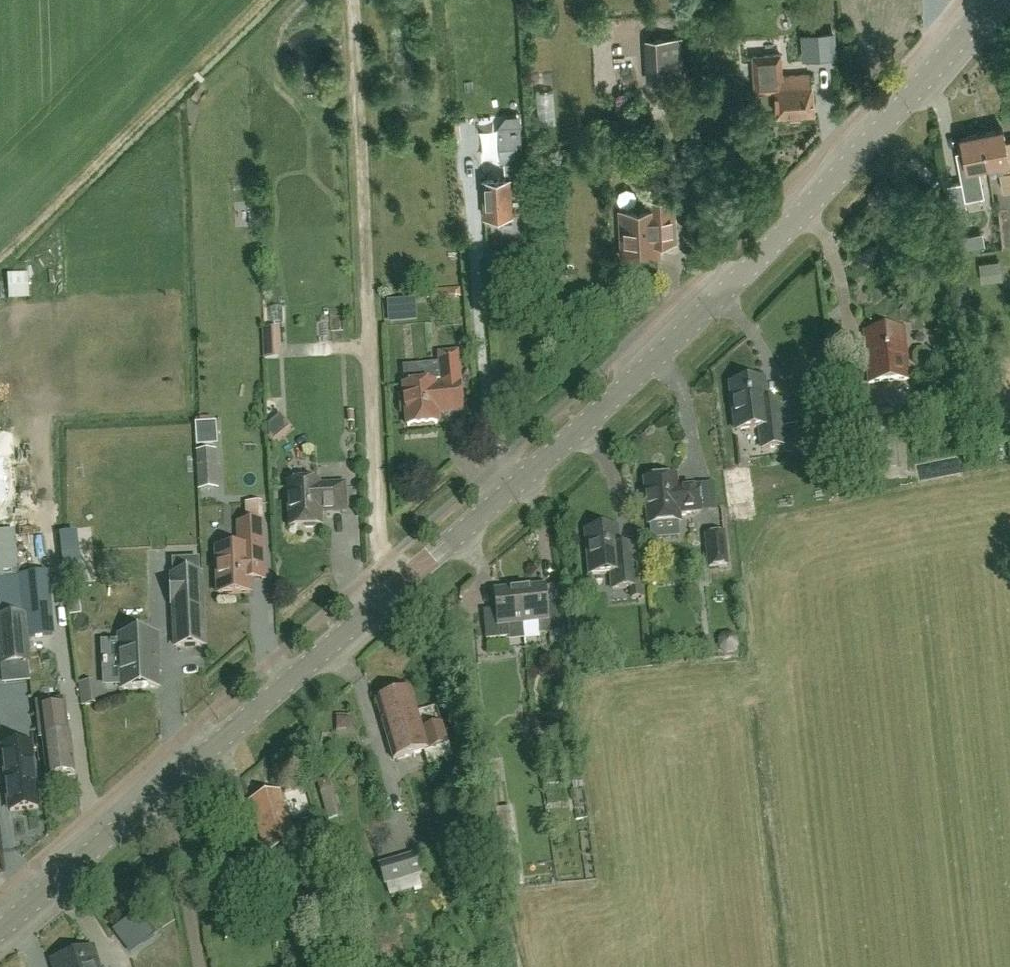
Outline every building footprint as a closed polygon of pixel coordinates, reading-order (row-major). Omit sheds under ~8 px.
[(498,21),(513,26),(516,14),(502,9),(498,21)] [(836,31),(802,33),(804,60),(838,57),(836,31)] [(658,82),(683,81),(681,37),(655,38),(658,82)] [(755,91),(774,90),(776,115),(813,112),(811,83),(810,83),(809,73),(778,76),(777,66),(780,64),(779,54),(752,56),(755,91)] [(982,133),(987,165),(995,163),(997,173),(1000,172),(1004,191),(1009,190),(1009,140),(1005,141),(1002,129),(982,133)] [(961,181),(946,184),(953,217),(954,216),(967,214),(964,199),(984,196),(978,166),(987,165),(982,133),(959,137),(962,150),(955,152),(961,181)] [(505,179),(482,180),(483,203),(484,216),(512,214),(510,179),(523,178),(520,146),(499,148),(500,164),(504,163),(505,179)] [(658,244),(674,243),(672,197),(647,198),(648,209),(620,210),(622,259),(658,257),(658,244)] [(999,260),(978,263),(981,282),(1002,279),(999,260)] [(33,274),(11,275),(12,302),(34,301),(33,274)] [(427,300),(461,297),(460,288),(426,291),(427,300)] [(420,301),(391,302),(392,323),(421,322),(420,301)] [(344,334),(345,317),(334,317),(333,334),(344,334)] [(263,359),(280,359),(278,329),(262,330),(263,359)] [(904,331),(864,334),(869,385),(909,381),(904,331)] [(440,352),(443,386),(435,387),(435,384),(403,387),(406,426),(438,423),(437,413),(461,411),(459,385),(458,385),(455,351),(440,352)] [(762,450),(786,447),(780,402),(766,403),(763,382),(731,386),(737,432),(759,429),(762,450)] [(874,471),(900,468),(894,411),(859,415),(862,455),(872,454),(874,471)] [(269,438),(273,444),(292,428),(281,414),(268,426),(269,438)] [(196,452),(197,464),(217,463),(216,450),(196,452)] [(749,514),(747,502),(743,469),(730,471),(735,504),(737,504),(738,515),(749,514)] [(676,479),(645,481),(649,525),(651,541),(680,538),(679,523),(680,523),(679,514),(700,512),(698,488),(677,490),(676,479)] [(345,512),(344,485),(318,487),(318,483),(289,484),(291,527),(303,527),(305,529),(315,528),(317,526),(320,526),(319,513),(345,512)] [(251,519),(268,518),(267,502),(250,503),(251,519)] [(239,549),(216,550),(218,595),(250,594),(249,581),(264,580),(263,556),(262,524),(245,524),(238,525),(239,549)] [(644,587),(638,588),(634,546),(620,547),(618,529),(585,532),(589,576),(611,574),(612,590),(631,588),(632,599),(645,598),(644,587)] [(709,568),(727,567),(724,535),(706,537),(709,568)] [(0,552),(0,578),(16,577),(19,576),(16,551),(0,552)] [(0,619),(0,668),(28,664),(30,664),(28,640),(53,637),(47,574),(19,576),(16,577),(20,617),(0,619)] [(200,577),(172,578),(176,649),(204,647),(200,577)] [(539,635),(562,633),(559,604),(547,605),(545,587),(519,589),(523,625),(538,623),(539,635)] [(523,625),(519,589),(494,592),(496,610),(483,612),(486,641),(509,638),(508,626),(523,625)] [(119,638),(122,690),(158,688),(157,663),(159,663),(159,648),(156,648),(155,636),(119,638)] [(570,657),(579,657),(579,652),(576,652),(574,636),(569,636),(570,657)] [(100,702),(96,681),(83,683),(88,705),(100,702)] [(393,761),(448,744),(442,723),(422,729),(411,691),(376,701),(393,761)] [(65,699),(36,703),(37,718),(40,738),(42,738),(47,778),(75,775),(70,735),(69,735),(65,699)] [(357,716),(338,723),(343,735),(361,729),(357,716)] [(11,811),(37,808),(29,744),(4,747),(11,811)] [(573,788),(582,787),(581,777),(572,778),(573,788)] [(338,818),(328,779),(317,782),(327,821),(338,818)] [(545,791),(556,790),(555,781),(544,782),(545,791)] [(449,799),(455,797),(452,787),(446,789),(449,799)] [(266,854),(297,845),(280,792),(250,802),(266,854)] [(548,806),(557,804),(555,793),(547,793),(548,806)] [(512,812),(496,815),(503,861),(519,858),(516,839),(515,826),(512,812)] [(315,848),(302,850),(305,868),(317,866),(315,848)] [(422,874),(415,853),(377,865),(384,886),(398,882),(402,894),(421,888),(418,876),(422,874)] [(93,949),(53,961),(54,966),(98,966),(93,949)]
